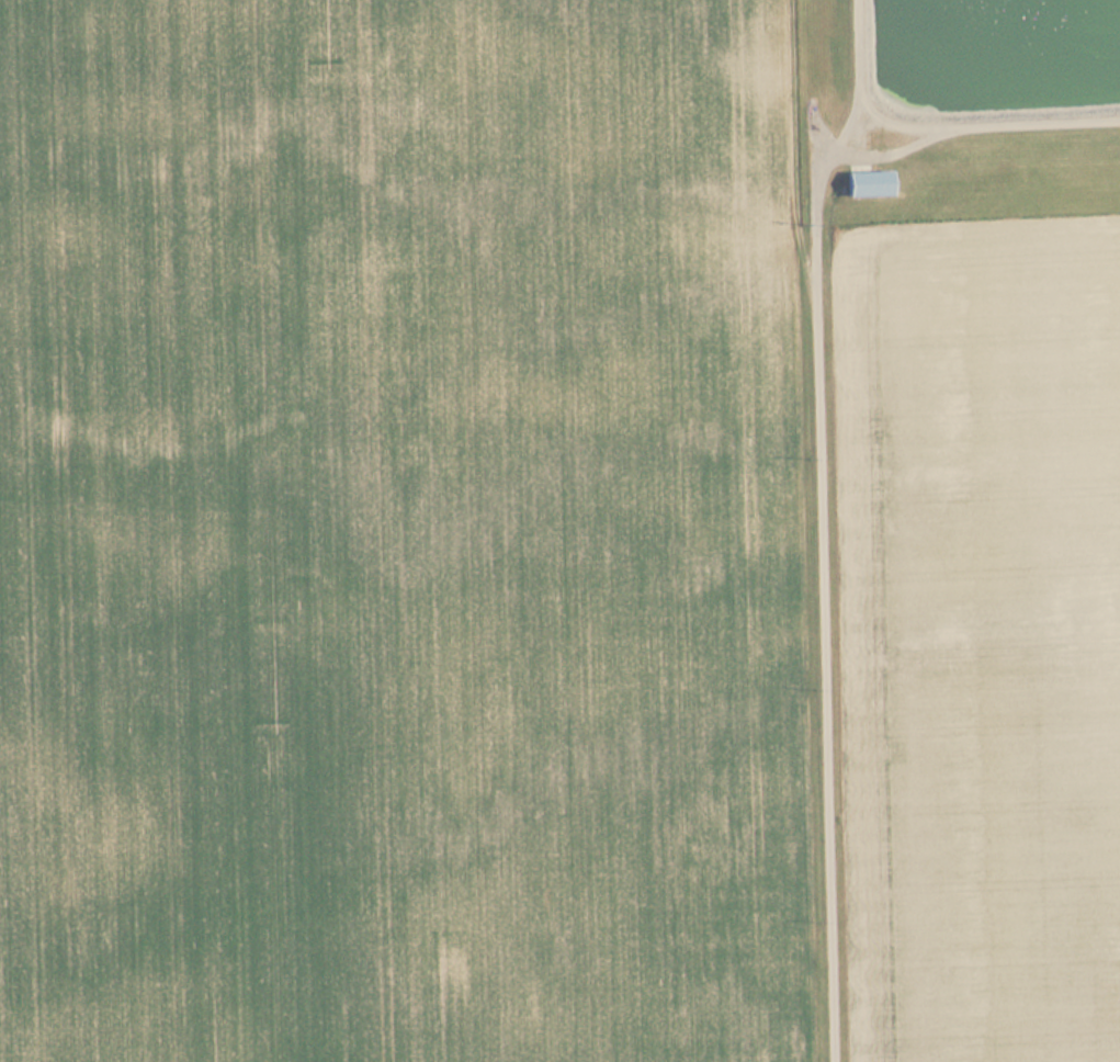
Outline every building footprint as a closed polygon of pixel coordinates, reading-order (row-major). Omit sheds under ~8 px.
[(894,171),(849,171),(849,196),(894,196),(894,171)]
